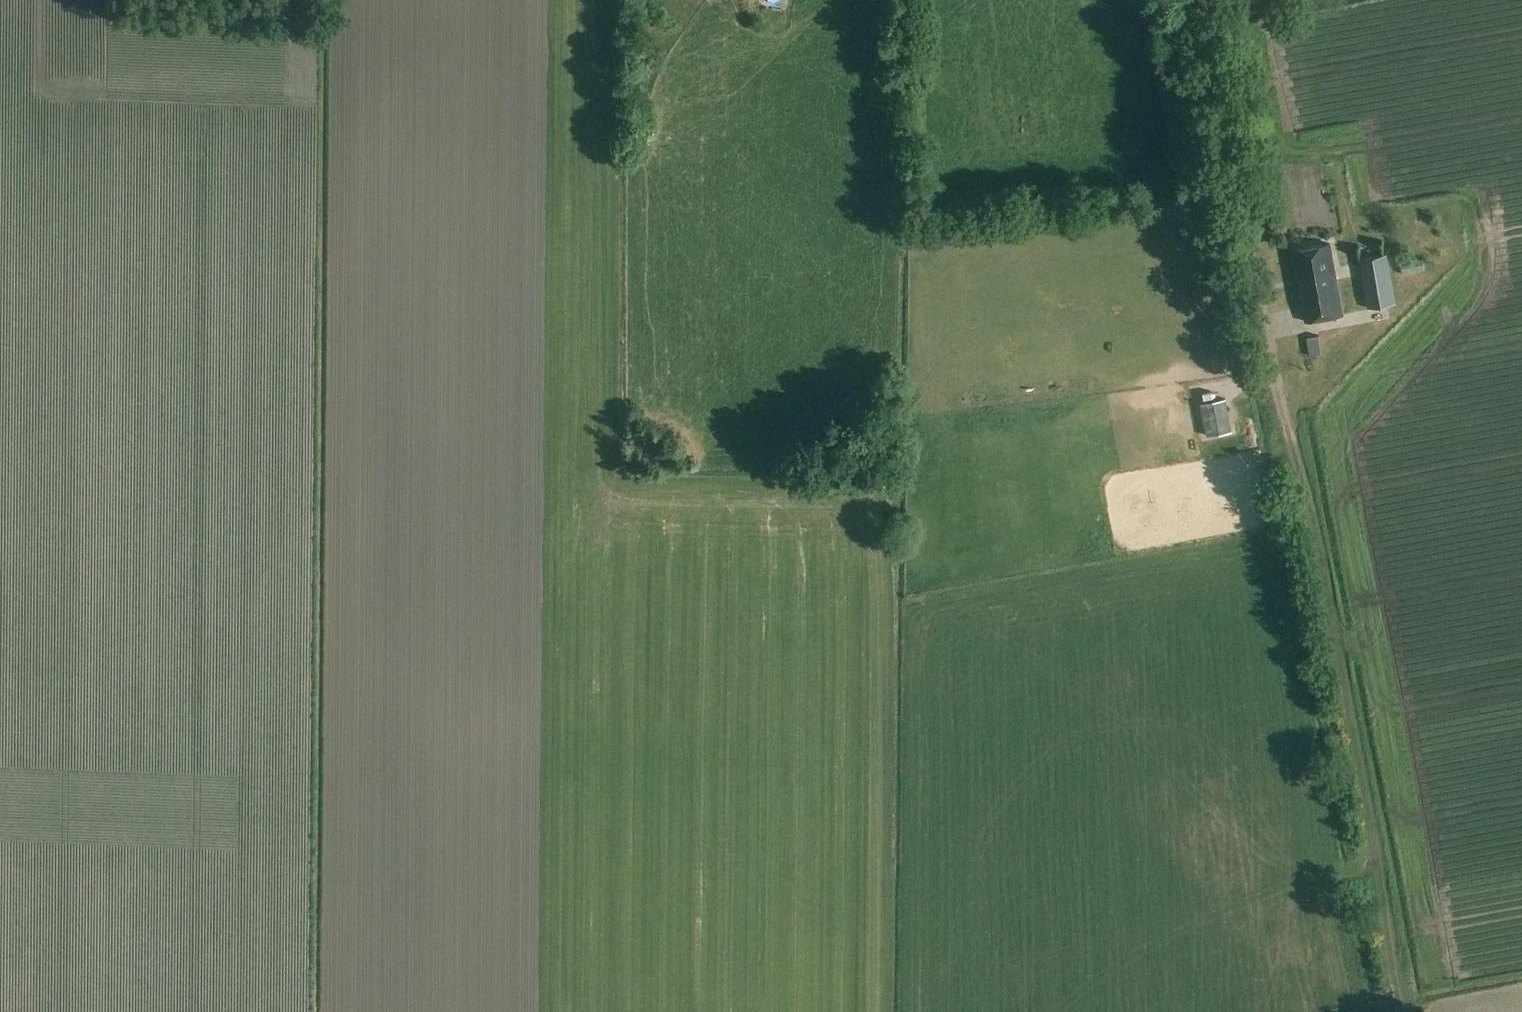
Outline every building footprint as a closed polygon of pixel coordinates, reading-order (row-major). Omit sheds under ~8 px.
[(1343,316),(1330,245),(1292,252),(1297,279),(1301,279),(1303,290),(1299,291),(1305,323),(1343,316)] [(1367,308),(1395,302),(1387,254),(1358,259),(1367,308)] [(1208,438),(1232,433),(1225,400),(1201,405),(1208,438)]
